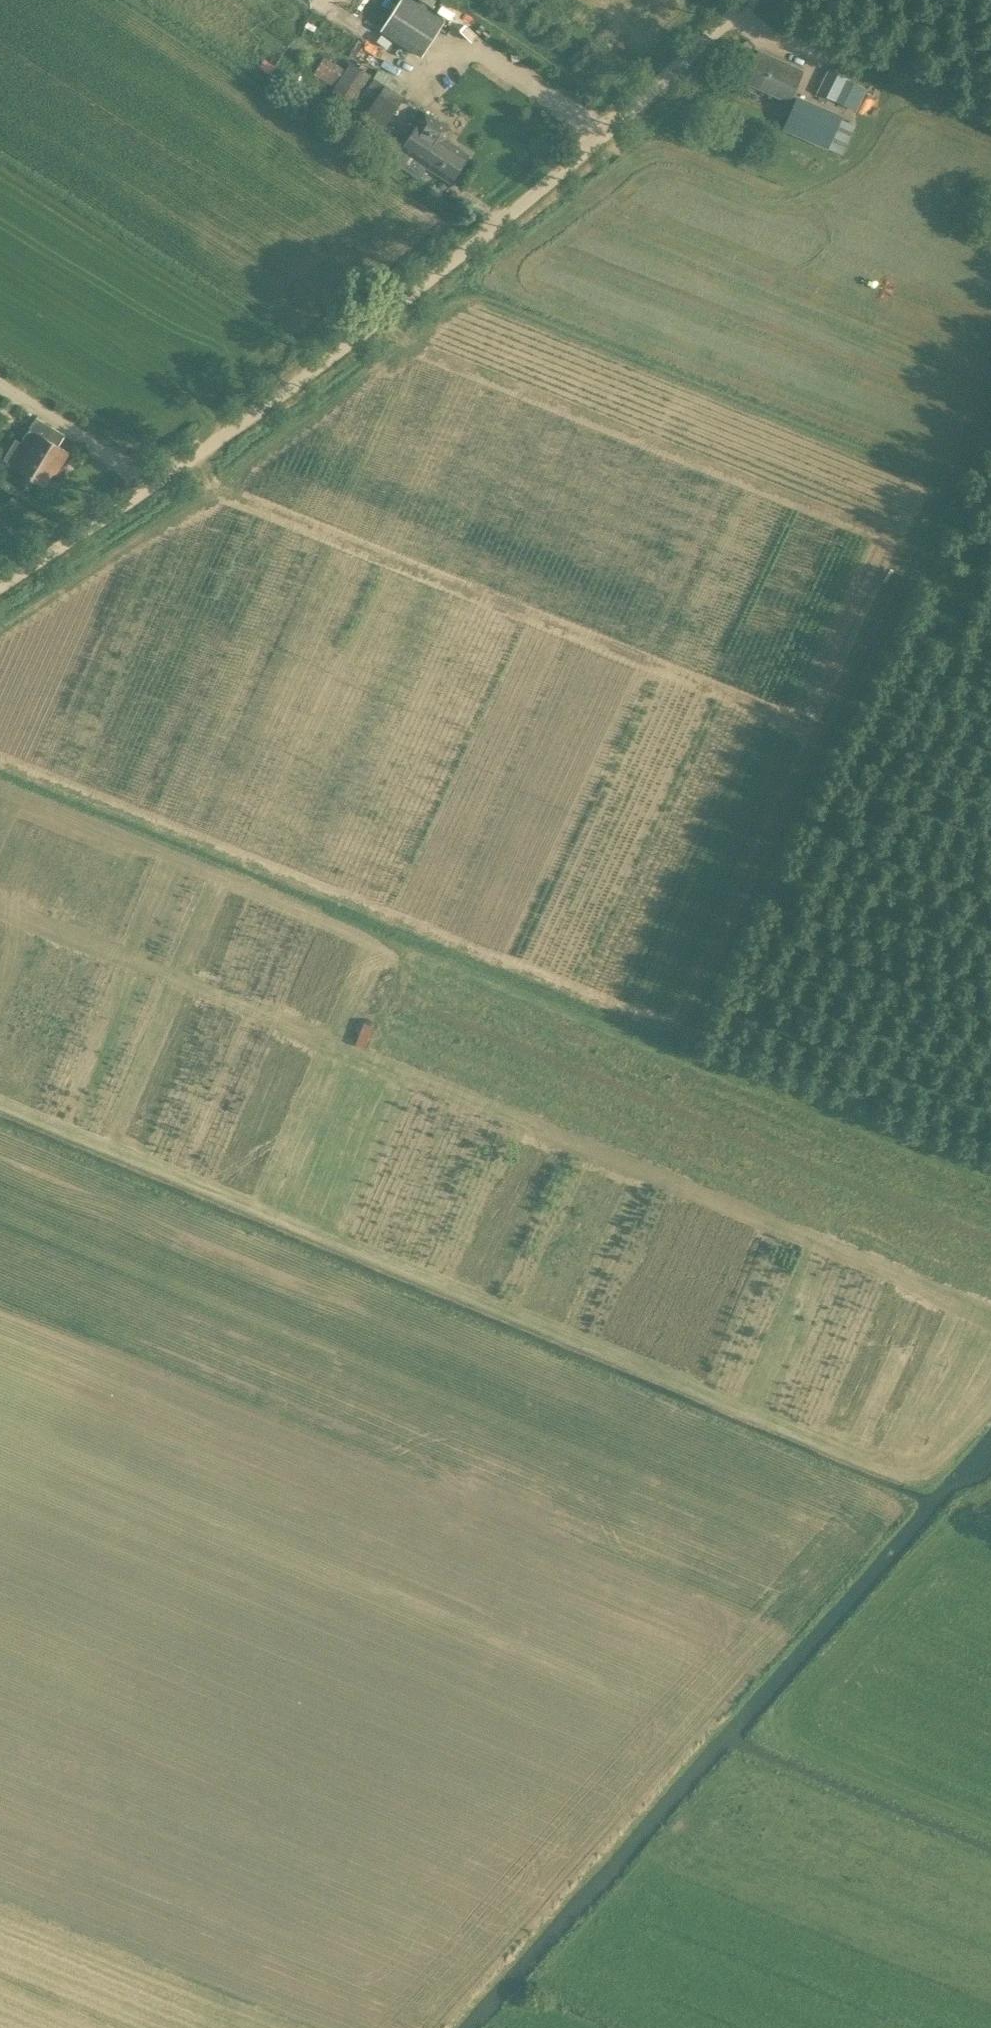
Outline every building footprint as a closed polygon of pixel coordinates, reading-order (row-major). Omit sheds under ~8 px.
[(411,0),(400,0),(380,31),(422,58),(446,21),(411,0)] [(758,51),(744,82),(789,101),(802,71),(758,51)] [(357,99),(359,101),(372,79),(370,77),(372,75),(351,62),(346,70),(324,57),(313,75),(334,87),(329,96),(329,97),(327,101),(323,107),(322,107),(342,120),(349,109),(350,110),(357,99)] [(847,79),(847,78),(828,69),(817,92),(836,101),(856,112),(868,89),(847,79)] [(359,101),(346,121),(376,141),(405,96),(386,84),(385,85),(374,78),(373,79),(372,79),(359,101)] [(796,95),(782,130),(828,150),(828,148),(842,154),(855,126),(841,119),(843,115),(796,95)] [(425,111),(410,134),(460,169),(470,155),(447,139),(453,129),(425,111)] [(401,148),(389,140),(380,155),(419,180),(426,168),(451,184),(460,169),(410,134),(401,148)] [(22,442),(16,439),(3,461),(46,487),(58,465),(61,467),(69,453),(58,447),(64,435),(36,417),(22,442)] [(364,1021),(359,1044),(369,1046),(374,1023),(364,1021)]
